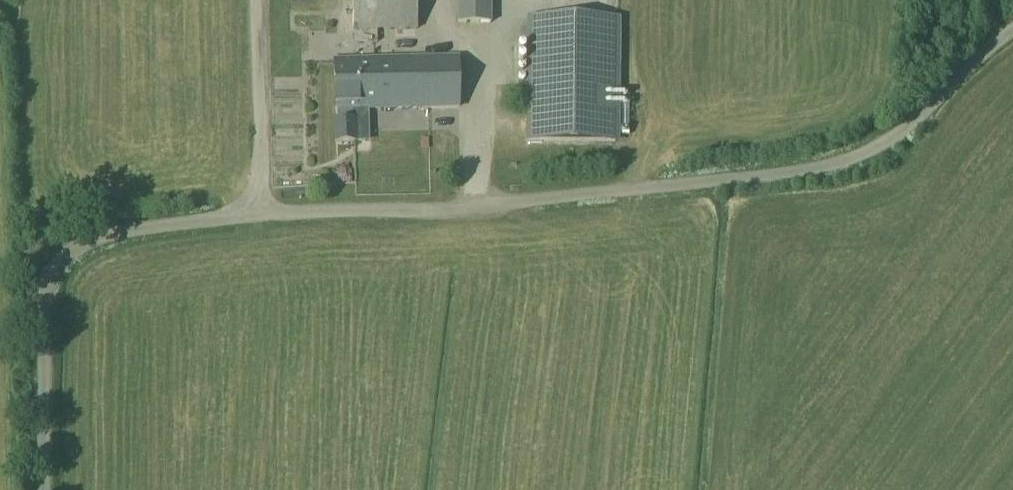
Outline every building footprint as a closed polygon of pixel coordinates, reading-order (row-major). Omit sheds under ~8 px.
[(348,15),(400,15),(400,0),(348,0),(348,15)] [(492,0),(457,0),(458,25),(491,26),(492,0)] [(407,30),(406,16),(337,18),(338,46),(364,45),(364,31),(407,30)] [(619,22),(529,21),(528,140),(617,141),(619,22)] [(334,62),(334,87),(335,112),(336,112),(336,111),(353,111),(459,109),(459,61),(334,62)] [(619,137),(629,137),(629,95),(619,95),(619,137)] [(336,112),(336,122),(335,122),(336,145),(355,144),(354,120),(353,120),(353,111),(336,111),(336,112)] [(755,142),(754,149),(779,150),(779,143),(755,142)]
